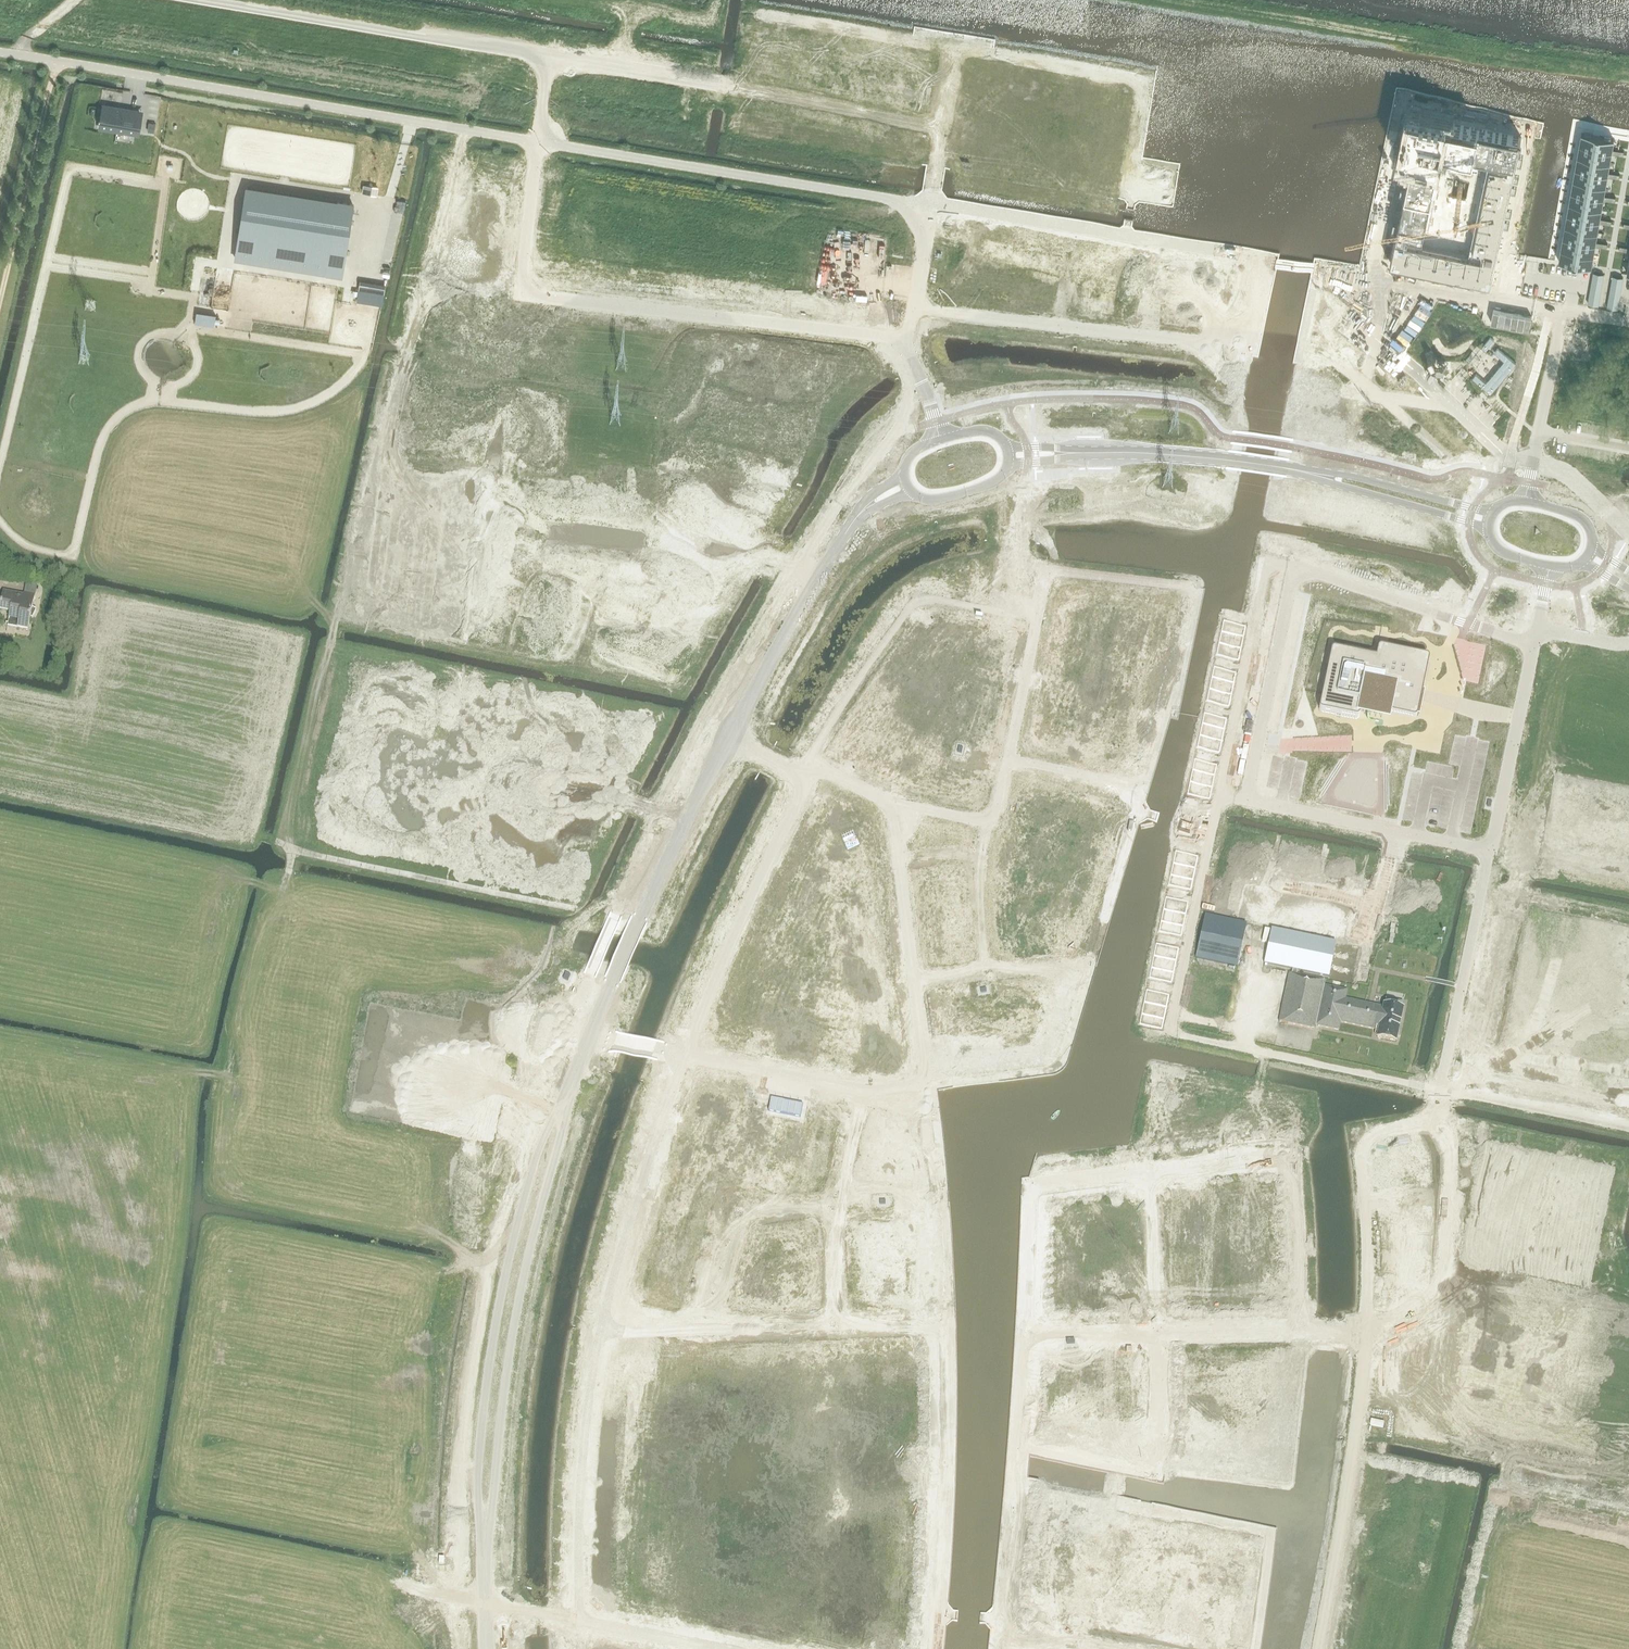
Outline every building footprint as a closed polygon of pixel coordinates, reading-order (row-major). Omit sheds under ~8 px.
[(910,64),(908,78),(916,79),(914,90),(924,92),(926,80),(928,66),(910,64)] [(102,119),(101,126),(117,129),(116,131),(117,131),(137,134),(141,115),(129,112),(129,111),(130,111),(130,110),(128,110),(103,106),(104,106),(103,109),(102,109),(101,119),(102,119)] [(1447,122),(1448,119),(1411,111),(1401,155),(1412,158),(1390,263),(1491,284),(1521,138),(1447,122)] [(901,117),(899,131),(917,134),(919,120),(901,117)] [(149,123),(148,131),(154,132),(156,124),(149,123)] [(966,127),(963,142),(981,145),(983,130),(966,127)] [(899,131),(897,145),(915,148),(917,134),(899,131)] [(1582,134),(1579,146),(1596,148),(1598,136),(1592,135),(1592,134),(1585,133),(1585,134),(1582,134)] [(1598,136),(1596,148),(1612,151),(1612,149),(1614,139),(1611,139),(1611,137),(1604,136),(1604,137),(1598,136)] [(963,142),(961,156),(979,159),(981,145),(963,142)] [(1579,146),(1577,157),(1594,160),(1596,148),(1579,146)] [(1596,148),(1594,160),(1610,163),(1611,154),(1612,151),(1596,148)] [(1577,157),(1575,169),(1591,172),(1594,160),(1577,157)] [(1594,160),(1591,172),(1608,174),(1608,172),(1610,163),(1594,160)] [(1575,169),(1573,180),(1589,183),(1591,172),(1575,169)] [(1591,172),(1589,183),(1605,186),(1607,177),(1608,174),(1591,172)] [(1573,180),(1571,192),(1587,195),(1589,183),(1573,180)] [(1589,183),(1587,195),(1603,198),(1604,195),(1605,186),(1589,183)] [(373,194),(374,186),(363,185),(362,192),(373,194)] [(326,272),(326,273),(326,274),(341,276),(352,203),(337,201),(337,202),(337,203),(247,189),(236,257),(326,272)] [(1571,192),(1569,204),(1585,206),(1587,195),(1571,192)] [(1587,195),(1585,206),(1601,209),(1603,200),(1603,198),(1587,195)] [(1569,204),(1567,215),(1583,218),(1585,206),(1569,204)] [(1585,206),(1583,218),(1599,221),(1600,219),(1601,209),(1585,206)] [(1567,215),(1565,227),(1581,230),(1583,218),(1567,215)] [(1583,218),(1581,230),(1597,232),(1599,223),(1599,221),(1583,218)] [(1565,227),(1563,238),(1579,241),(1581,230),(1565,227)] [(1581,230),(1579,241),(1595,244),(1596,242),(1597,232),(1581,230)] [(1563,238),(1561,250),(1577,253),(1579,241),(1563,238)] [(1579,241),(1577,253),(1593,256),(1595,246),(1595,244),(1579,241)] [(1561,250),(1559,262),(1575,265),(1577,253),(1561,250)] [(1577,253),(1575,265),(1591,268),(1593,256),(1577,253)] [(371,280),(369,289),(385,291),(387,282),(371,280)] [(1476,374),(1472,378),(1491,394),(1499,384),(1509,372),(1516,364),(1498,348),(1494,352),(1504,361),(1501,365),(1491,377),(1486,383),(1476,374)] [(18,626),(18,628),(28,630),(31,617),(32,618),(36,610),(32,608),(35,594),(37,581),(27,579),(24,595),(3,591),(0,608),(0,610),(11,612),(8,625),(18,626)] [(1058,583),(1051,617),(1060,619),(1063,602),(1071,603),(1073,584),(1058,583)] [(1073,584),(1071,603),(1084,604),(1086,586),(1073,584)] [(1086,586),(1084,604),(1096,605),(1098,587),(1086,586)] [(1098,587),(1096,605),(1108,607),(1110,589),(1098,587)] [(1110,589),(1108,607),(1120,608),(1123,590),(1110,589)] [(1123,590),(1120,608),(1163,613),(1162,619),(1183,623),(1188,597),(1123,590)] [(1162,619),(1160,630),(1181,634),(1183,623),(1162,619)] [(1221,629),(1216,653),(1239,658),(1244,634),(1233,631),(1235,621),(1230,620),(1228,630),(1221,629)] [(1047,630),(1044,643),(1065,647),(1068,635),(1047,630)] [(1160,630),(1158,642),(1179,646),(1181,634),(1160,630)] [(1158,642),(1155,653),(1176,657),(1179,646),(1158,642)] [(1044,643),(1042,655),(1063,659),(1065,647),(1044,643)] [(1319,708),(1318,709),(1319,709),(1319,710),(1319,711),(1320,711),(1320,712),(1321,712),(1322,712),(1354,719),(1355,719),(1356,719),(1357,719),(1358,718),(1359,717),(1359,716),(1360,710),(1378,714),(1379,707),(1388,709),(1387,710),(1387,711),(1387,712),(1387,713),(1388,714),(1389,714),(1389,715),(1390,715),(1412,720),(1413,720),(1414,720),(1415,719),(1416,719),(1416,718),(1416,717),(1417,715),(1428,662),(1428,661),(1428,660),(1427,659),(1427,658),(1426,658),(1425,657),(1381,648),(1380,648),(1379,648),(1378,648),(1378,649),(1377,649),(1377,650),(1376,651),(1375,658),(1335,650),(1334,650),(1333,650),(1332,650),(1332,651),(1331,651),(1331,652),(1330,652),(1330,653),(1319,708)] [(1042,655),(1039,667),(1060,671),(1063,659),(1042,655)] [(936,672),(942,662),(933,656),(927,666),(936,672)] [(1150,657),(1148,668),(1164,672),(1169,673),(1171,661),(1150,657)] [(1212,675),(1207,700),(1229,704),(1234,680),(1223,678),(1226,667),(1221,666),(1219,677),(1212,675)] [(1039,667),(1037,679),(1058,683),(1060,671),(1039,667)] [(1143,668),(1140,677),(1161,683),(1164,672),(1148,668),(1143,668)] [(1140,677),(1137,688),(1158,694),(1161,683),(1140,677)] [(1037,679),(1034,691),(1055,695),(1058,683),(1037,679)] [(1137,688),(1134,700),(1154,706),(1158,694),(1137,688)] [(1034,691),(1032,703),(1053,707),(1055,695),(1034,691)] [(1134,700),(1130,711),(1151,717),(1154,706),(1134,700)] [(1032,703),(1029,715),(1050,720),(1053,707),(1032,703)] [(1130,711),(1127,722),(1148,728),(1151,717),(1130,711)] [(987,712),(984,725),(1005,729),(1007,716),(987,712)] [(1202,722),(1197,746),(1219,750),(1224,726),(1214,724),(1216,714),(1211,713),(1209,723),(1202,722)] [(1029,715),(1027,728),(1048,732),(1050,720),(1029,715)] [(1127,722),(1124,735),(1144,741),(1148,728),(1127,722)] [(1027,728),(1025,740),(1045,744),(1048,732),(1027,728)] [(1124,735),(1120,747),(1141,753),(1144,741),(1124,735)] [(1069,741),(1064,762),(1076,764),(1080,743),(1069,741)] [(1080,743),(1076,764),(1087,766),(1091,745),(1080,743)] [(1091,745),(1087,766),(1098,769),(1103,748),(1091,745)] [(1120,747),(1117,759),(1137,764),(1141,753),(1120,747)] [(1117,759),(1113,770),(1134,776),(1137,764),(1117,759)] [(1192,768),(1187,792),(1210,797),(1215,772),(1204,770),(1206,760),(1202,759),(1199,769),(1192,768)] [(1011,773),(1007,793),(1019,796),(1023,776),(1011,773)] [(1023,776),(1019,796),(1030,798),(1034,778),(1023,776)] [(1034,778),(1030,798),(1042,800),(1046,780),(1034,778)] [(1046,780),(1042,800),(1053,803),(1057,783),(1046,780)] [(941,782),(937,802),(950,805),(954,784),(941,782)] [(1057,783),(1053,803),(1065,805),(1069,785),(1057,783)] [(954,784),(950,805),(963,808),(964,802),(967,787),(954,784)] [(1107,806),(1104,818),(1124,824),(1128,812),(1107,806)] [(1104,818),(1100,829),(1121,836),(1124,824),(1104,818)] [(801,822),(795,833),(812,842),(816,835),(823,838),(825,834),(818,831),(801,822)] [(1100,829),(1097,841),(1117,847),(1121,836),(1100,829)] [(995,830),(993,842),(1013,846),(1015,834),(995,830)] [(1097,841),(1093,853),(1114,859),(1117,847),(1097,841)] [(993,842),(991,853),(1011,857),(1013,846),(993,842)] [(789,844),(783,855),(801,864),(805,857),(812,860),(814,856),(807,853),(789,844)] [(1175,850),(1170,875),(1177,876),(1175,886),(1180,887),(1182,877),(1193,879),(1198,855),(1175,850)] [(991,853),(988,864),(1008,868),(1011,857),(991,853)] [(1093,853),(1090,864),(1110,870),(1114,859),(1093,853)] [(783,855),(777,866),(795,875),(799,868),(806,871),(808,867),(801,864),(783,855)] [(858,870),(850,871),(850,875),(858,874),(878,872),(876,860),(857,862),(858,870)] [(988,864),(986,876),(1006,880),(1008,868),(988,864)] [(1090,864),(1086,876),(1107,882),(1110,870),(1090,864)] [(858,874),(850,875),(851,880),(855,879),(859,879),(860,886),(879,883),(878,872),(858,874)] [(1086,876),(1083,887),(1103,894),(1107,882),(1086,876)] [(860,886),(852,887),(852,891),(860,890),(861,898),(881,895),(879,883),(860,886)] [(1347,991),(1324,986),(1325,981),(1296,975),(1297,970),(1326,976),(1328,977),(1349,981),(1357,946),(1340,943),(1348,907),(1246,886),(1239,922),(1245,923),(1245,922),(1300,933),(1299,934),(1271,928),(1264,963),(1292,969),(1291,974),(1289,974),(1285,991),(1279,1022),(1315,1030),(1316,1026),(1338,1031),(1339,1030),(1340,1022),(1375,1030),(1374,1034),(1377,1034),(1376,1038),(1394,1041),(1397,1031),(1400,1019),(1402,1009),(1401,1008),(1403,1003),(1385,999),(1383,1005),(1383,1007),(1373,1005),(1371,1004),(1368,1004),(1345,999),(1347,991)] [(1083,887),(1079,899),(1100,905),(1103,894),(1083,887)] [(1007,893),(987,895),(988,907),(1008,904),(1007,893)] [(862,905),(854,906),(855,910),(863,909),(882,907),(881,895),(861,898),(862,905)] [(1166,897),(1161,921),(1168,922),(1165,933),(1170,934),(1172,923),(1183,926),(1188,901),(1166,897)] [(1079,899),(1076,911),(1097,917),(1100,905),(1079,899)] [(1008,904),(988,907),(989,918),(1010,916),(1008,904)] [(863,909),(855,910),(855,914),(863,914),(864,921),(884,919),(882,907),(863,909)] [(950,908),(915,912),(922,973),(984,966),(980,930),(953,933),(950,908)] [(1076,911),(1072,922),(1093,928),(1097,917),(1076,911)] [(1237,966),(1246,923),(1245,923),(1239,922),(1204,915),(1195,957),(1237,966)] [(1010,916),(989,918),(991,929),(1011,927),(1010,916)] [(1072,922),(1069,934),(1090,940),(1093,928),(1072,922)] [(1011,927),(991,929),(992,941),(1013,938),(1011,927)] [(867,943),(859,944),(860,949),(867,948),(887,945),(885,933),(866,935),(867,943)] [(1013,938),(992,941),(994,952),(1014,950),(1013,938)] [(1156,943),(1151,967),(1158,969),(1156,979),(1161,980),(1163,970),(1173,972),(1178,948),(1156,943)] [(867,948),(860,949),(860,953),(868,952),(869,959),(888,957),(887,945),(867,948)] [(1014,950),(994,952),(995,964),(1015,962),(1014,950)] [(870,967),(862,968),(862,972),(870,971),(890,968),(888,957),(869,959),(870,967)] [(1215,967),(1214,976),(1235,980),(1237,970),(1215,967)] [(870,971),(862,972),(863,976),(871,975),(872,983),(891,980),(890,968),(870,971)] [(870,989),(863,990),(863,995),(871,994),(872,1001),(891,998),(890,987),(870,989)] [(1146,989),(1141,1014),(1148,1015),(1146,1025),(1151,1026),(1153,1016),(1164,1018),(1169,994),(1146,989)] [(872,1001),(864,1002),(865,1006),(872,1005),(873,1012),(893,1009),(891,998),(872,1001)] [(873,1012),(865,1013),(866,1017),(874,1016),(875,1023),(894,1020),(893,1009),(873,1012)] [(875,1023),(867,1024),(867,1028),(875,1027),(876,1034),(896,1031),(894,1020),(875,1023)] [(772,1038),(768,1058),(779,1060),(783,1041),(776,1039),(777,1031),(773,1031),(772,1038)] [(876,1034),(868,1035),(869,1039),(876,1038),(877,1045),(897,1042),(896,1031),(876,1034)] [(783,1041),(779,1060),(791,1062),(795,1043),(796,1035),(792,1034),(790,1042),(783,1041)] [(795,1043),(791,1062),(803,1065),(807,1045),(799,1044),(800,1036),(796,1035),(795,1043)] [(877,1045),(869,1046),(870,1050),(878,1049),(879,1056),(898,1053),(897,1042),(877,1045)] [(879,1056),(871,1057),(871,1061),(879,1060),(880,1067),(900,1064),(898,1053),(879,1056)] [(880,1067),(872,1068),(873,1072),(881,1071),(881,1078),(901,1076),(900,1064),(880,1067)] [(1256,1170),(1245,1171),(1245,1189),(1257,1189),(1256,1170)] [(1267,1170),(1256,1170),(1257,1189),(1268,1189),(1267,1170)] [(1279,1170),(1267,1170),(1268,1189),(1279,1188),(1279,1170)] [(1223,1171),(1212,1172),(1212,1191),(1223,1190),(1223,1171)] [(1234,1171),(1223,1171),(1223,1190),(1234,1190),(1234,1171)] [(1245,1171),(1234,1171),(1234,1190),(1245,1189),(1245,1171)] [(1200,1172),(1189,1173),(1189,1191),(1201,1191),(1200,1172)] [(1212,1172),(1200,1172),(1201,1191),(1212,1191),(1212,1172)] [(1176,1182),(1162,1183),(1162,1197),(1177,1196),(1176,1182)] [(1162,1183),(1148,1183),(1148,1197),(1162,1197),(1162,1183)] [(1177,1196),(1162,1197),(1163,1211),(1177,1210),(1177,1196)] [(1162,1197),(1148,1197),(1149,1211),(1163,1211),(1162,1197)] [(1425,1212),(1426,1203),(1411,1200),(1409,1209),(1425,1212)] [(1177,1210),(1163,1211),(1163,1224),(1177,1223),(1177,1210)] [(1270,1210),(1258,1210),(1258,1225),(1271,1224),(1270,1210)] [(1282,1210),(1270,1210),(1271,1224),(1283,1224),(1282,1210)] [(1163,1211),(1149,1211),(1149,1224),(1163,1224),(1163,1211)] [(1177,1223),(1163,1224),(1164,1238),(1178,1237),(1177,1223)] [(1283,1224),(1271,1224),(1271,1238),(1285,1237),(1285,1223),(1283,1224)] [(1163,1224),(1149,1224),(1149,1238),(1164,1238),(1163,1224)] [(1258,1225),(1256,1225),(1257,1238),(1271,1238),(1271,1224),(1258,1225)] [(1285,1237),(1271,1238),(1271,1252),(1285,1251),(1285,1237)] [(1271,1238),(1257,1238),(1257,1252),(1271,1252),(1271,1238)] [(1121,1247),(1109,1248),(1110,1261),(1121,1260),(1121,1247)] [(1041,1251),(1041,1263),(1060,1264),(1060,1252),(1041,1251)] [(1285,1251),(1271,1252),(1272,1265),(1286,1265),(1285,1251)] [(1271,1252),(1257,1252),(1258,1266),(1272,1265),(1271,1252)] [(1041,1263),(1040,1274),(1059,1275),(1060,1264),(1041,1263)] [(1272,1265),(1258,1266),(1258,1279),(1272,1279),(1272,1265)] [(1286,1265),(1272,1265),(1272,1279),(1286,1278),(1286,1265)] [(1175,1272),(1162,1272),(1162,1284),(1175,1284),(1175,1272)] [(1040,1274),(1040,1285),(1059,1286),(1059,1275),(1040,1274)] [(1286,1278),(1272,1279),(1273,1292),(1287,1292),(1286,1278)] [(1272,1279),(1258,1279),(1259,1293),(1273,1292),(1272,1279)] [(1040,1285),(1039,1296),(1058,1297),(1059,1286),(1040,1285)] [(1273,1292),(1259,1293),(1259,1307),(1273,1306),(1273,1292)] [(1287,1292),(1273,1292),(1273,1306),(1287,1306),(1287,1292)] [(1233,1295),(1221,1296),(1222,1314),(1234,1314),(1233,1295)] [(1039,1296),(1039,1307),(1058,1308),(1058,1297),(1039,1296)] [(1199,1296),(1188,1297),(1189,1315),(1200,1315),(1199,1296)] [(1210,1296),(1199,1296),(1200,1315),(1211,1315),(1210,1296)] [(1221,1296),(1210,1296),(1211,1315),(1222,1314),(1221,1296)] [(1188,1297),(1177,1297),(1177,1304),(1177,1303),(1178,1316),(1189,1315),(1188,1297)] [(1151,1298),(1140,1299),(1140,1317),(1152,1317),(1151,1298)] [(1117,1299),(1106,1300),(1107,1318),(1118,1318),(1117,1299)] [(1129,1299),(1117,1299),(1118,1318),(1129,1318),(1129,1299)] [(1140,1299),(1129,1299),(1129,1318),(1140,1317),(1140,1299)] [(1095,1300),(1084,1301),(1084,1319),(1096,1319),(1095,1300)] [(1106,1300),(1095,1300),(1096,1319),(1107,1318),(1106,1300)] [(1177,1304),(1159,1304),(1159,1317),(1178,1316),(1177,1303),(1177,1304)] [(1039,1307),(1038,1319),(1057,1320),(1058,1308),(1039,1307)] [(1205,1344),(1193,1345),(1193,1369),(1206,1368),(1205,1344)] [(1179,1345),(1166,1346),(1167,1370),(1180,1369),(1179,1345)] [(1193,1345),(1179,1345),(1180,1369),(1193,1369),(1193,1345)] [(1127,1347),(1114,1348),(1115,1371),(1128,1371),(1127,1347)] [(1140,1347),(1127,1347),(1128,1371),(1141,1371),(1140,1347)] [(1102,1348),(1088,1348),(1089,1372),(1103,1372),(1102,1348)] [(1114,1348),(1102,1348),(1103,1372),(1115,1371),(1114,1348)] [(1040,1368),(1039,1380),(1061,1383),(1062,1371),(1040,1368)] [(1039,1380),(1038,1393),(1059,1396),(1061,1383),(1039,1380)] [(1038,1393),(1037,1406),(1061,1409),(1061,1408),(1057,1408),(1059,1396),(1038,1393)] [(1274,1416),(1272,1430),(1296,1433),(1298,1419),(1274,1416)] [(1082,1428),(1078,1452),(1091,1454),(1095,1431),(1082,1428)] [(1035,1431),(1034,1444),(1055,1446),(1057,1434),(1035,1431)] [(1095,1431),(1091,1454),(1103,1457),(1108,1433),(1095,1431)] [(1120,1436),(1115,1459),(1128,1462),(1133,1438),(1120,1436)] [(1133,1438),(1128,1462),(1142,1465),(1146,1441),(1133,1438)] [(1168,1445),(1165,1467),(1179,1468),(1182,1447),(1179,1446),(1171,1445),(1168,1445)] [(1182,1447),(1179,1468),(1192,1470),(1194,1448),(1193,1448),(1184,1447),(1182,1447)] [(1194,1448),(1192,1470),(1204,1471),(1206,1449),(1204,1449),(1195,1448),(1194,1448)] [(1206,1449),(1204,1471),(1217,1473),(1219,1451),(1217,1451),(1209,1450),(1206,1449)] [(1232,1452),(1229,1474),(1242,1475),(1244,1454),(1243,1454),(1234,1453),(1232,1452)] [(1257,1455),(1255,1477),(1267,1478),(1269,1457),(1268,1456),(1259,1455),(1257,1455)] [(1269,1457),(1267,1478),(1279,1480),(1282,1458),(1279,1458),(1271,1457),(1269,1457)] [(1282,1458),(1279,1480),(1293,1481),(1296,1460),(1293,1459),(1284,1458),(1282,1458)] [(1038,1484),(1035,1503),(1037,1504),(1035,1510),(1040,1511),(1041,1504),(1048,1506),(1052,1487),(1038,1484)] [(1052,1487),(1048,1506),(1057,1508),(1055,1514),(1060,1515),(1061,1508),(1065,1489),(1052,1487)] [(1061,1508),(1060,1515),(1064,1516),(1065,1509),(1074,1511),(1078,1492),(1065,1489),(1061,1508)] [(1078,1492),(1074,1511),(1075,1511),(1074,1518),(1078,1519),(1079,1512),(1086,1514),(1090,1494),(1078,1492)] [(1090,1494),(1086,1514),(1087,1514),(1086,1520),(1090,1521),(1092,1515),(1098,1516),(1102,1497),(1090,1494)] [(1102,1497),(1098,1516),(1103,1517),(1102,1523),(1105,1524),(1106,1518),(1112,1519),(1116,1500),(1102,1497)] [(1033,1515),(1031,1529),(1052,1532),(1054,1518),(1033,1515)] [(1153,1524),(1150,1539),(1164,1542),(1169,1518),(1155,1516),(1153,1524)] [(1169,1518),(1164,1542),(1176,1544),(1181,1521),(1169,1518)] [(1128,1519),(1125,1534),(1150,1539),(1153,1524),(1128,1519)] [(1181,1521),(1176,1544),(1188,1547),(1193,1523),(1181,1521)] [(1193,1523),(1188,1547),(1202,1549),(1206,1526),(1193,1523)] [(1031,1529),(1028,1541),(1050,1544),(1052,1532),(1031,1529)] [(1226,1537),(1224,1550),(1248,1554),(1250,1540),(1226,1537)] [(1028,1541),(1026,1553),(1049,1557),(1050,1544),(1028,1541)] [(1224,1550),(1223,1563),(1246,1566),(1248,1554),(1224,1550)] [(1026,1553),(1023,1566),(1047,1569),(1049,1557),(1026,1553)] [(1223,1563),(1221,1575),(1245,1578),(1246,1566),(1223,1563)] [(1023,1566),(1022,1579),(1045,1582),(1047,1569),(1023,1566)] [(1221,1575),(1219,1588),(1243,1591),(1245,1578),(1221,1575)] [(1022,1579),(1021,1591),(1043,1594),(1045,1582),(1022,1579)] [(1219,1588),(1218,1600),(1241,1603),(1243,1591),(1219,1588)] [(1021,1591),(1019,1604),(1042,1607),(1043,1594),(1021,1591)] [(1218,1600),(1216,1614),(1239,1617),(1241,1603),(1218,1600)] [(1019,1604),(1018,1617),(1040,1620),(1042,1607),(1019,1604)] [(1083,1611),(1080,1626),(1105,1631),(1108,1616),(1083,1611)] [(1105,1631),(1105,1634),(1118,1637),(1123,1614),(1109,1611),(1108,1616),(1105,1631)] [(1123,1614),(1118,1637),(1131,1640),(1136,1616),(1123,1614)] [(1136,1616),(1131,1640),(1143,1642),(1148,1619),(1136,1616)] [(1148,1619),(1143,1642),(1156,1645),(1161,1621),(1148,1619)] [(1161,1621),(1156,1645),(1169,1647),(1173,1624),(1161,1621)] [(1169,1647),(1177,1648),(1181,1648),(1186,1626),(1173,1624),(1169,1647)] [(1181,1648),(1194,1648),(1198,1629),(1186,1626),(1181,1648)] [(1194,1648),(1207,1648),(1211,1631),(1198,1629),(1194,1648)] [(1207,1648),(1221,1648),(1224,1634),(1211,1631),(1207,1648)]
